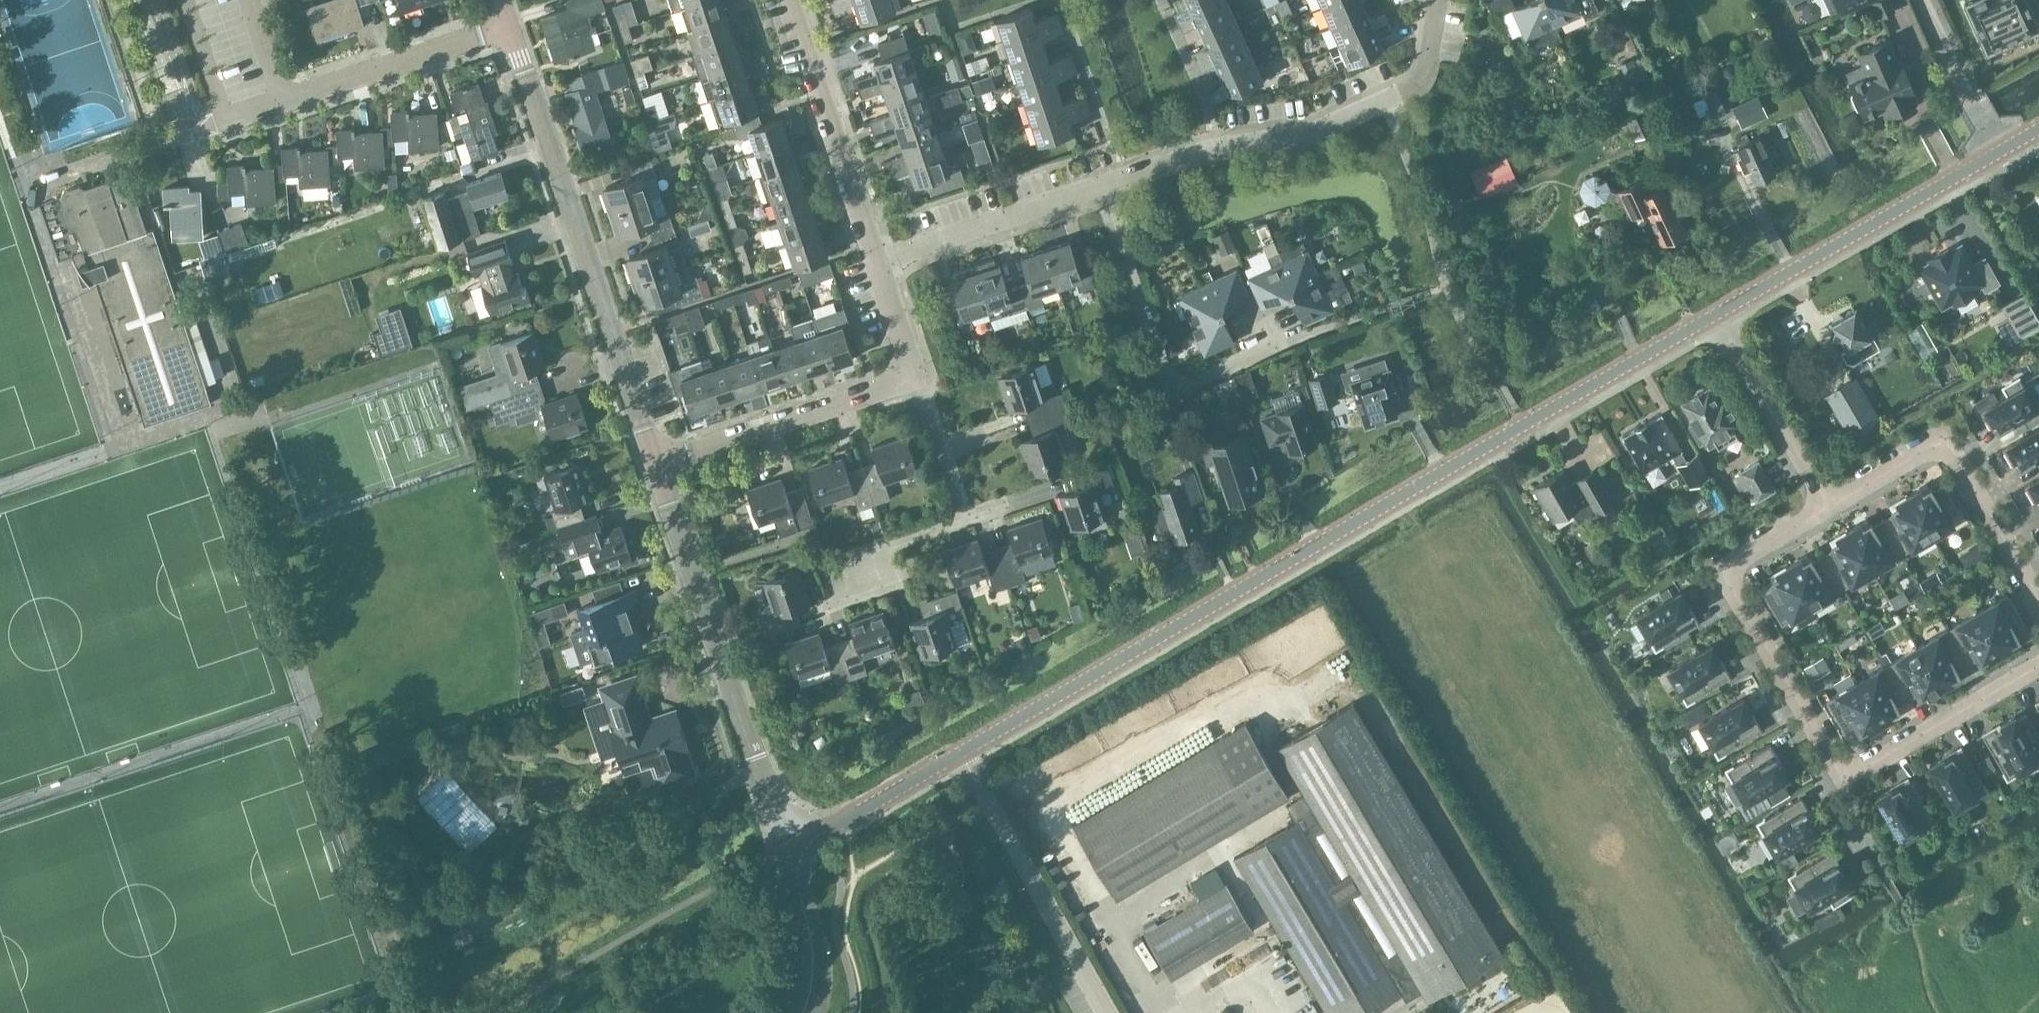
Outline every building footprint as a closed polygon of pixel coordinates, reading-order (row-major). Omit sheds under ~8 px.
[(311,9),(321,37),(353,26),(350,17),(359,14),(355,0),(337,0),(311,9)] [(404,9),(433,0),(401,0),(404,9)] [(556,61),(595,48),(589,29),(592,28),(586,9),(603,3),(602,0),(567,0),(570,9),(542,18),(556,61)] [(681,8),(688,6),(706,0),(670,0),(674,11),(681,8)] [(696,29),(729,18),(728,16),(730,15),(728,7),(725,8),(723,0),(706,0),(688,6),(681,8),(689,31),(696,29)] [(832,8),(835,17),(858,9),(862,21),(897,10),(893,0),(856,0),(832,8)] [(1190,6),(1175,14),(1179,23),(1228,1),(1228,0),(1188,0),(1190,6)] [(1332,25),(1365,10),(1361,0),(1335,0),(1323,5),(1332,25)] [(1494,17),(1504,13),(1514,36),(1524,32),(1532,50),(1561,36),(1556,26),(1544,0),(1533,0),(1516,7),(1513,0),(1503,0),(1489,6),(1494,17)] [(1556,26),(1584,13),(1586,19),(1598,13),(1592,0),(1544,0),(1556,26)] [(1831,14),(1864,0),(1825,0),(1831,14)] [(1874,2),(1881,17),(1895,11),(1890,0),(1879,0),(1874,2)] [(1978,34),(1986,53),(1987,55),(1989,54),(1988,54),(2009,45),(2009,46),(2011,46),(2009,42),(2017,38),(2019,42),(2020,41),(2020,40),(2038,31),(2038,25),(2028,0),(1994,0),(1970,11),(1969,11),(1968,12),(1968,13),(1969,13),(1978,34)] [(1237,21),(1228,1),(1179,23),(1183,33),(1199,26),(1204,36),(1237,21)] [(1033,8),(998,19),(1005,40),(1062,21),(1059,12),(1037,20),(1033,8)] [(1370,20),(1365,10),(1332,25),(1341,45),(1390,22),(1385,13),(1370,20)] [(621,28),(629,25),(625,12),(617,14),(621,28)] [(1484,13),(1473,20),(1479,29),(1490,22),(1484,13)] [(696,29),(689,31),(694,46),(695,46),(701,44),(703,52),(736,40),(736,39),(738,38),(735,30),(733,31),(729,18),(696,29)] [(1603,20),(1592,25),(1596,34),(1607,29),(1603,20)] [(1043,38),(1065,30),(1062,21),(1005,40),(1012,61),(1046,49),(1043,38)] [(1208,46),(1192,53),(1197,63),(1246,40),(1237,21),(1204,36),(1208,46)] [(1390,22),(1341,45),(1350,65),(1383,50),(1378,39),(1394,32),(1390,22)] [(629,25),(621,28),(626,42),(634,39),(629,25)] [(971,30),(959,34),(962,44),(974,39),(971,30)] [(879,72),(856,80),(859,89),(917,70),(905,35),(879,44),(883,58),(875,60),(879,72)] [(1332,35),(1305,50),(1312,63),(1339,49),(1332,35)] [(711,74),(744,63),(743,62),(746,61),(743,53),(741,54),(736,40),(703,52),(711,74)] [(1197,63),(1201,72),(1217,65),(1222,75),(1255,60),(1246,40),(1197,63)] [(1865,116),(1884,108),(1888,115),(1895,112),(1899,114),(1907,110),(1909,106),(1916,103),(1912,96),(1916,94),(1901,61),(1898,63),(1888,41),(1860,53),(1866,66),(1870,75),(1852,83),(1850,84),(1854,91),(1852,96),(1857,107),(1862,109),(1865,116)] [(1012,61),(1019,81),(1076,63),(1073,53),(1050,61),(1046,49),(1012,61)] [(654,68),(649,54),(632,60),(636,74),(645,71),(654,68)] [(1635,58),(1619,65),(1628,84),(1643,77),(1635,58)] [(967,62),(970,74),(982,71),(979,59),(967,62)] [(1264,80),(1255,60),(1222,75),(1226,85),(1210,92),(1215,102),(1264,80)] [(567,93),(577,124),(575,125),(583,150),(612,140),(596,92),(629,81),(623,62),(570,79),(574,91),(567,93)] [(710,100),(751,86),(751,85),(753,84),(750,76),(748,76),(744,63),(711,74),(701,78),(708,101),(710,100)] [(1056,79),(1079,71),(1076,63),(1019,81),(1026,102),(1060,91),(1056,79)] [(1726,68),(1725,74),(1730,78),(1736,75),(1737,69),(1732,66),(1726,68)] [(1866,66),(1848,74),(1852,83),(1870,75),(1866,66)] [(962,69),(952,73),(954,79),(964,76),(962,69)] [(923,90),(917,70),(859,89),(862,98),(885,90),(889,102),(923,90)] [(645,71),(636,74),(641,88),(649,85),(645,71)] [(1696,78),(1685,83),(1690,95),(1701,90),(1696,78)] [(491,112),(487,100),(485,101),(479,83),(452,92),(458,107),(467,104),(472,119),(491,112)] [(971,83),(962,86),(966,99),(975,96),(971,83)] [(710,100),(721,131),(734,126),(758,118),(755,111),(759,110),(758,107),(761,107),(758,98),(756,99),(751,86),(710,100)] [(926,99),(923,90),(889,102),(893,113),(870,121),(873,130),(930,111),(963,100),(958,86),(929,96),(930,98),(926,99)] [(631,88),(623,91),(628,103),(636,100),(631,88)] [(1599,89),(1588,94),(1592,102),(1603,97),(1599,89)] [(1033,122),(1090,104),(1087,94),(1064,102),(1060,91),(1026,102),(1033,122)] [(984,93),(975,96),(977,103),(986,100),(984,93)] [(651,119),(660,116),(655,103),(647,105),(651,119)] [(1090,104),(1033,122),(1040,144),(1074,132),(1070,120),(1092,112),(1090,104)] [(1763,104),(1739,116),(1744,128),(1769,116),(1763,104)] [(1646,108),(1626,117),(1636,139),(1656,130),(1646,108)] [(383,145),(390,144),(396,144),(396,138),(410,137),(411,149),(439,147),(437,113),(411,115),(411,110),(408,110),(408,111),(393,112),(394,127),(381,128),(382,131),(383,145)] [(976,110),(965,114),(968,122),(978,119),(976,110)] [(669,113),(660,116),(664,130),(667,129),(675,127),(677,120),(674,111),(669,113)] [(899,131),(903,143),(937,131),(930,111),(873,130),(876,139),(899,131)] [(453,125),(456,133),(457,137),(466,135),(474,159),(499,151),(494,133),(498,132),(491,112),(472,119),(460,123),(453,125)] [(1549,112),(1538,114),(1539,125),(1551,123),(1549,112)] [(453,125),(460,123),(458,115),(450,117),(453,125)] [(660,116),(651,119),(656,133),(664,130),(660,116)] [(758,152),(791,141),(791,140),(793,139),(790,131),(788,132),(783,118),(760,126),(758,118),(734,126),(736,133),(736,134),(737,135),(738,135),(739,136),(740,136),(742,136),(751,133),(758,152)] [(968,122),(963,124),(969,142),(984,138),(978,119),(968,122)] [(1786,119),(1779,122),(1785,136),(1792,133),(1786,119)] [(384,156),(383,145),(382,131),(356,133),(356,128),(353,128),(353,129),(338,130),(339,145),(327,146),(327,150),(329,163),(341,162),(341,156),(356,155),(356,167),(385,165),(384,156)] [(1586,130),(1569,138),(1573,148),(1591,140),(1586,130)] [(944,152),(937,131),(903,143),(906,154),(884,162),(887,171),(944,152)] [(1746,133),(1735,138),(1739,146),(1750,141),(1746,133)] [(1775,172),(1759,136),(1750,141),(1739,146),(1746,161),(1741,163),(1745,172),(1750,170),(1755,181),(1775,172)] [(766,175),(799,164),(798,163),(800,162),(798,154),(795,155),(791,141),(758,152),(766,175)] [(330,183),(329,163),(327,150),(302,151),(301,145),(299,146),(299,147),(284,148),(285,163),(272,164),(273,168),(274,181),(287,180),(287,175),(301,174),(302,185),(330,183)] [(455,148),(445,150),(448,160),(457,157),(455,148)] [(647,151),(632,156),(635,165),(649,160),(647,151)] [(709,168),(718,166),(713,152),(705,155),(709,168)] [(960,164),(948,164),(944,152),(887,171),(890,180),(912,172),(916,185),(930,180),(935,192),(932,193),(932,194),(966,183),(960,164)] [(158,154),(151,156),(153,160),(161,164),(161,163),(158,154)] [(1483,196),(1503,187),(1500,180),(1514,174),(1506,156),(1472,171),(1483,196)] [(610,212),(651,198),(645,180),(658,176),(652,159),(649,160),(635,165),(629,167),(633,178),(607,187),(608,190),(603,192),(610,212)] [(274,181),(273,168),(247,169),(247,164),(244,164),(244,166),(230,167),(231,181),(218,182),(220,199),(232,198),(232,192),(247,191),(248,203),(256,203),(276,201),(274,181)] [(718,166),(709,168),(714,182),(728,178),(723,164),(718,166)] [(762,202),(773,198),(806,187),(806,185),(808,185),(805,177),(803,177),(799,164),(766,175),(754,179),(762,202)] [(502,173),(423,197),(430,219),(444,215),(448,230),(481,220),(476,204),(508,194),(502,173)] [(398,174),(388,175),(389,184),(398,184),(398,174)] [(65,191),(62,197),(72,227),(78,230),(86,253),(88,253),(91,263),(92,265),(82,268),(81,267),(80,267),(81,268),(84,273),(87,277),(91,281),(92,282),(93,282),(91,281),(96,279),(105,305),(127,372),(140,411),(140,412),(140,411),(145,426),(156,422),(161,420),(166,419),(171,417),(175,416),(182,413),(189,411),(199,408),(212,403),(207,389),(208,389),(206,384),(217,380),(192,306),(181,310),(154,229),(147,231),(128,175),(109,181),(94,186),(87,189),(86,189),(80,186),(65,191)] [(1632,217),(1647,210),(1663,243),(1687,231),(1665,186),(1649,194),(1643,181),(1620,192),(1621,193),(1608,189),(1604,180),(1595,177),(1586,181),(1583,190),(1587,199),(1596,202),(1605,198),(1627,206),(1632,217)] [(703,182),(692,186),(696,196),(707,192),(703,182)] [(166,203),(165,203),(165,205),(172,204),(174,239),(204,237),(201,191),(189,192),(189,187),(165,188),(166,203)] [(781,221),(814,210),(813,208),(816,207),(813,199),(811,200),(806,187),(773,198),(781,221)] [(649,226),(652,237),(675,229),(670,212),(657,216),(651,198),(610,212),(617,232),(622,231),(623,234),(649,226)] [(725,214),(733,211),(728,198),(720,200),(725,214)] [(769,225),(777,247),(788,243),(821,232),(821,231),(823,230),(820,222),(818,223),(814,210),(781,221),(769,225)] [(1551,230),(1561,214),(1553,210),(1544,225),(1551,230)] [(733,211),(725,214),(729,228),(738,225),(733,211)] [(227,234),(250,229),(247,212),(223,216),(227,234)] [(709,219),(699,222),(701,229),(705,231),(712,229),(709,219)] [(633,282),(675,268),(687,264),(675,229),(652,237),(656,248),(630,256),(631,260),(626,262),(633,282)] [(1227,231),(1213,237),(1221,254),(1235,248),(1227,231)] [(788,243),(796,267),(829,256),(828,254),(831,253),(828,245),(826,246),(821,232),(788,243)] [(202,241),(207,257),(224,253),(219,236),(202,241)] [(505,239),(467,251),(476,276),(479,275),(492,314),(530,301),(525,286),(523,286),(518,272),(516,272),(505,239)] [(1079,266),(1070,240),(1046,248),(1058,285),(1076,279),(1080,291),(1097,285),(1090,263),(1079,266)] [(1284,261),(1278,263),(1290,290),(1295,291),(1321,280),(1324,285),(1333,281),(1328,270),(1319,274),(1304,241),(1280,251),(1284,261)] [(740,259),(748,257),(743,243),(735,245),(740,259)] [(1274,243),(1264,247),(1268,257),(1278,252),(1274,243)] [(1936,261),(1922,269),(1927,278),(1925,279),(1936,298),(1938,297),(1943,306),(1982,283),(1986,290),(2000,282),(1986,257),(1973,264),(1962,246),(1948,254),(1947,252),(1935,259),(1936,261)] [(1040,291),(1058,285),(1046,248),(1023,256),(1031,282),(1020,286),(1027,309),(1030,308),(1044,303),(1040,291)] [(1288,295),(1290,290),(1278,263),(1284,261),(1280,251),(1278,252),(1268,257),(1269,259),(1246,269),(1250,277),(1249,277),(1262,307),(1288,295)] [(207,257),(201,259),(207,279),(233,271),(227,252),(224,253),(207,257)] [(748,257),(740,259),(744,273),(753,271),(748,257)] [(1363,259),(1352,264),(1355,270),(1360,272),(1367,269),(1363,259)] [(676,307),(699,299),(704,297),(697,276),(692,278),(687,264),(675,268),(633,282),(640,302),(645,300),(646,304),(672,296),(676,307)] [(976,271),(989,309),(992,319),(1010,313),(1010,315),(1027,309),(1020,286),(1009,290),(1000,264),(976,271)] [(1295,291),(1293,297),(1305,322),(1334,309),(1334,308),(1343,303),(1339,294),(1349,290),(1343,277),(1337,265),(1328,270),(1333,281),(1324,285),(1321,280),(1295,291)] [(814,268),(800,273),(802,281),(817,276),(814,268)] [(1208,282),(1220,308),(1225,310),(1251,299),(1237,269),(1214,280),(1209,270),(1198,275),(1202,285),(1208,282)] [(976,271),(953,279),(961,306),(950,309),(957,332),(975,327),(971,315),(989,309),(976,271)] [(777,280),(780,289),(794,284),(790,276),(777,280)] [(280,280),(256,288),(261,302),(285,294),(280,280)] [(780,289),(777,280),(763,285),(766,293),(780,289)] [(1208,282),(1202,285),(1178,295),(1189,319),(1192,325),(1218,313),(1220,308),(1208,282)] [(731,295),(734,304),(748,299),(750,303),(758,300),(754,288),(731,295)] [(734,304),(731,295),(717,300),(720,308),(734,304)] [(565,329),(556,300),(539,305),(547,334),(565,329)] [(1044,303),(1030,308),(1032,315),(1047,310),(1044,303)] [(2010,318),(2019,334),(2038,323),(2038,316),(2033,305),(2010,318)] [(686,311),(689,319),(692,330),(706,326),(700,306),(686,311)] [(1833,323),(1831,324),(1835,330),(1833,336),(1839,338),(1846,350),(1842,352),(1848,361),(1853,362),(1879,347),(1857,309),(1844,316),(1840,314),(1833,318),(1833,323)] [(689,319),(686,311),(672,315),(675,324),(689,319)] [(374,332),(381,355),(410,347),(399,312),(381,317),(385,329),(374,332)] [(1192,325),(1189,319),(1180,323),(1185,335),(1195,331),(1205,354),(1235,341),(1224,315),(1218,313),(1192,325)] [(1046,314),(1037,317),(1039,323),(1048,320),(1046,314)] [(828,319),(824,320),(816,322),(819,333),(831,366),(832,365),(833,368),(841,365),(840,363),(854,358),(843,325),(831,329),(828,319)] [(1185,335),(1180,323),(1170,327),(1172,331),(1176,339),(1185,335)] [(1921,323),(1908,331),(1924,358),(1938,351),(1921,323)] [(2019,334),(2022,339),(2038,329),(2038,323),(2019,334)] [(973,327),(958,332),(961,343),(976,338),(973,327)] [(1172,331),(1161,335),(1164,344),(1176,339),(1172,331)] [(540,386),(535,370),(544,366),(532,332),(502,342),(513,376),(456,395),(462,411),(491,402),(540,386)] [(831,366),(819,333),(797,340),(808,373),(809,373),(810,375),(818,372),(817,370),(831,366)] [(774,348),(770,336),(747,344),(751,355),(762,388),(764,388),(765,390),(773,388),(772,385),(785,381),(774,348)] [(774,348),(785,381),(787,380),(787,383),(795,380),(795,378),(808,373),(797,340),(774,348)] [(1177,340),(1168,344),(1172,354),(1181,350),(1177,340)] [(1039,342),(1032,345),(1034,352),(1041,349),(1039,342)] [(762,388),(751,355),(728,363),(740,396),(741,395),(742,398),(750,395),(749,393),(762,388)] [(706,371),(717,403),(718,403),(719,405),(727,402),(726,400),(740,396),(728,363),(714,368),(710,357),(702,360),(706,371)] [(1352,382),(1366,426),(1397,416),(1390,397),(1398,394),(1390,370),(1388,370),(1385,359),(1366,365),(1369,377),(1352,382)] [(706,371),(702,360),(671,370),(679,395),(687,392),(693,411),(696,410),(696,412),(704,410),(704,408),(717,403),(706,371)] [(1037,419),(1067,408),(1062,392),(1045,398),(1034,365),(998,377),(1010,411),(1032,404),(1037,419)] [(1250,371),(1238,375),(1246,399),(1258,395),(1250,371)] [(1330,373),(1311,379),(1319,406),(1338,400),(1330,373)] [(1990,426),(1994,424),(1998,431),(2022,417),(2027,426),(2027,427),(2027,428),(2038,421),(2038,391),(2033,381),(2024,386),(2019,378),(2004,387),(2009,395),(1990,407),(1981,411),(1990,426)] [(1858,383),(1833,398),(1854,435),(1880,421),(1858,383)] [(491,402),(497,421),(538,407),(542,419),(546,417),(553,438),(589,426),(578,394),(546,404),(540,386),(491,402)] [(1684,402),(1682,403),(1683,404),(1694,422),(1691,424),(1690,425),(1690,426),(1700,442),(1700,443),(1701,444),(1702,443),(1705,441),(1709,448),(1718,443),(1716,440),(1733,430),(1735,433),(1744,428),(1726,398),(1726,397),(1725,396),(1724,397),(1725,399),(1719,402),(1710,388),(1711,388),(1710,386),(1708,387),(1684,402)] [(1985,397),(1976,402),(1981,411),(1990,407),(1985,397)] [(1278,413),(1263,419),(1271,443),(1285,438),(1291,453),(1294,452),(1298,454),(1305,452),(1307,448),(1317,444),(1303,405),(1278,413)] [(1067,408),(1037,419),(1042,434),(1020,441),(1031,475),(1067,463),(1056,430),(1072,424),(1067,408)] [(1625,436),(1623,437),(1624,438),(1644,472),(1659,464),(1656,458),(1668,451),(1671,457),(1673,456),(1691,487),(1710,476),(1697,453),(1686,459),(1681,451),(1682,450),(1662,416),(1663,416),(1662,414),(1660,415),(1661,416),(1647,423),(1646,422),(1644,424),(1646,426),(1641,429),(1640,426),(1638,428),(1638,429),(1625,436)] [(2003,449),(2012,463),(2016,461),(2020,468),(2038,457),(2038,428),(2003,449)] [(1217,458),(1231,501),(1262,490),(1243,435),(1225,441),(1220,429),(1201,436),(1209,461),(1217,458)] [(865,474),(876,504),(891,499),(886,482),(919,471),(907,435),(873,447),(880,469),(865,474)] [(876,504),(865,474),(850,479),(843,457),(808,468),(820,505),(854,493),(859,509),(876,504)] [(1758,462),(1739,473),(1755,501),(1774,489),(1774,490),(1775,489),(1775,488),(1774,488),(1759,462),(1759,461),(1758,462)] [(1059,495),(1071,530),(1107,518),(1095,484),(1112,479),(1107,462),(1076,473),(1082,488),(1059,495)] [(558,527),(585,518),(580,503),(590,500),(578,465),(546,475),(557,510),(553,511),(558,527)] [(1564,471),(1535,488),(1553,520),(1572,509),(1579,523),(1598,512),(1611,504),(1613,503),(1595,470),(1571,484),(1564,471)] [(1167,505),(1154,510),(1163,534),(1173,531),(1176,540),(1200,532),(1190,503),(1203,499),(1193,471),(1175,477),(1177,485),(1162,491),(1167,505)] [(759,524),(776,519),(781,536),(814,524),(804,494),(789,499),(781,477),(747,488),(759,524)] [(2025,486),(2033,500),(2038,498),(2038,500),(2038,477),(2025,486)] [(1909,495),(1933,536),(1953,524),(1949,516),(1959,510),(1944,484),(1933,490),(1932,488),(1925,492),(1922,488),(1909,495)] [(1933,536),(1909,495),(1897,503),(1899,507),(1892,511),(1893,514),(1883,519),(1903,554),(1933,536)] [(1611,504),(1598,512),(1606,525),(1619,517),(1611,504)] [(899,527),(911,523),(907,511),(895,515),(899,527)] [(585,518),(558,527),(567,555),(585,549),(587,555),(592,553),(598,571),(624,562),(625,566),(639,561),(633,542),(628,544),(622,527),(603,533),(597,516),(586,520),(585,518)] [(1001,555),(1011,585),(1027,580),(1021,563),(1055,552),(1043,516),(1008,528),(1016,550),(1001,555)] [(1903,554),(1883,519),(1873,525),(1872,523),(1865,527),(1862,523),(1849,531),(1873,571),(1903,554)] [(881,522),(872,525),(875,534),(884,531),(881,522)] [(1136,525),(1123,530),(1126,540),(1140,535),(1136,525)] [(1873,571),(1849,531),(1837,538),(1839,542),(1831,547),(1833,549),(1823,554),(1843,589),(1873,571)] [(726,535),(715,539),(720,553),(731,549),(726,535)] [(1011,585),(1001,555),(986,560),(978,538),(944,549),(956,585),(990,574),(995,591),(1011,585)] [(1976,546),(1975,551),(1979,558),(1987,554),(1981,544),(1976,546)] [(1843,589),(1823,554),(1813,560),(1812,558),(1804,563),(1802,558),(1789,566),(1813,606),(1843,589)] [(1813,606),(1789,566),(1777,573),(1779,577),(1772,582),(1773,584),(1762,590),(1783,624),(1813,606)] [(768,604),(758,616),(759,620),(765,636),(795,626),(790,611),(812,604),(800,569),(765,581),(772,602),(768,604)] [(1928,577),(1921,581),(1926,591),(1933,587),(1928,577)] [(637,589),(579,609),(586,629),(572,634),(582,663),(596,659),(597,662),(643,647),(629,607),(642,603),(637,589)] [(925,618),(910,623),(922,657),(957,646),(951,625),(946,612),(963,607),(958,590),(928,600),(933,615),(925,618)] [(1681,591),(1638,616),(1657,649),(1700,623),(1693,612),(1690,614),(1686,607),(1689,605),(1681,591)] [(2008,594),(1978,612),(2001,653),(2014,645),(2012,641),(2019,636),(2018,634),(2028,628),(2008,594)] [(1925,595),(1916,600),(1922,609),(1930,604),(1925,595)] [(547,607),(530,613),(541,645),(552,641),(545,623),(551,621),(547,607)] [(842,649),(852,679),(868,673),(863,657),(896,646),(884,610),(850,621),(857,644),(842,649)] [(2001,653),(1978,612),(1948,630),(1968,664),(1978,658),(1979,660),(1986,656),(1989,660),(2001,653)] [(1038,625),(1027,629),(1031,640),(1042,636),(1038,625)] [(1968,664),(1948,630),(1918,647),(1941,688),(1954,680),(1952,676),(1959,672),(1958,670),(1968,664)] [(852,679),(842,649),(827,654),(820,631),(785,643),(797,678),(831,667),(836,684),(852,679)] [(1024,639),(1016,643),(1020,651),(1028,647),(1024,639)] [(1712,645),(1669,670),(1688,702),(1731,677),(1724,665),(1721,667),(1717,661),(1720,659),(1712,645)] [(1888,665),(1908,699),(1917,693),(1919,696),(1926,691),(1929,695),(1941,688),(1918,647),(1891,663),(1888,665)] [(1885,653),(1882,655),(1888,665),(1891,663),(1885,653)] [(1882,655),(1878,657),(1884,667),(1888,665),(1882,655)] [(1823,657),(1805,668),(1812,680),(1830,670),(1823,657)] [(1908,699),(1888,665),(1884,667),(1858,682),(1881,723),(1894,715),(1892,711),(1899,707),(1898,705),(1908,699)] [(635,678),(605,689),(620,732),(613,734),(605,737),(611,755),(620,752),(626,770),(655,760),(662,783),(693,772),(685,749),(689,748),(677,711),(650,721),(635,678)] [(903,690),(924,689),(924,679),(902,680),(903,690)] [(1881,723),(1858,682),(1827,700),(1847,735),(1858,729),(1859,731),(1866,726),(1869,730),(1881,723)] [(583,685),(561,693),(565,704),(587,696),(583,685)] [(1743,698),(1700,723),(1719,756),(1762,730),(1756,719),(1752,721),(1749,714),(1752,712),(1743,698)] [(1235,857),(1328,1012),(1371,1012),(1419,984),(1429,1000),(1505,955),(1354,701),(1278,746),(1306,794),(1287,805),(1297,821),(1235,857)] [(1706,702),(1694,710),(1700,720),(1712,712),(1706,702)] [(2008,778),(2038,760),(2038,757),(2015,716),(2001,724),(2003,728),(1996,732),(1994,728),(1983,735),(2008,778)] [(1286,798),(1291,795),(1269,759),(1247,722),(1074,825),(1117,898),(1286,798)] [(1746,802),(1764,791),(1772,804),(1789,794),(1781,781),(1789,776),(1781,762),(1777,764),(1774,758),(1777,756),(1770,744),(1727,769),(1746,802)] [(1955,809),(1978,796),(1988,790),(1962,747),(1951,754),(1953,757),(1946,761),(1944,758),(1930,766),(1955,809)] [(1990,757),(1984,760),(1990,770),(1996,766),(1990,757)] [(1984,760),(1978,764),(1984,773),(1990,770),(1984,760)] [(1892,789),(1877,797),(1902,840),(1935,821),(1909,778),(1898,785),(1900,788),(1893,792),(1892,789)] [(1778,855),(1821,830),(1812,815),(1809,817),(1805,811),(1808,809),(1802,798),(1759,823),(1778,855)] [(1793,851),(1783,857),(1788,866),(1798,860),(1793,851)] [(1833,851),(1790,876),(1809,908),(1830,896),(1834,905),(1850,896),(1845,887),(1852,883),(1844,869),(1840,871),(1836,864),(1840,862),(1833,851)] [(1199,900),(1145,933),(1172,977),(1206,957),(1195,938),(1243,910),(1227,883),(1199,900)] [(1836,907),(1824,914),(1828,922),(1841,915),(1836,907)]
